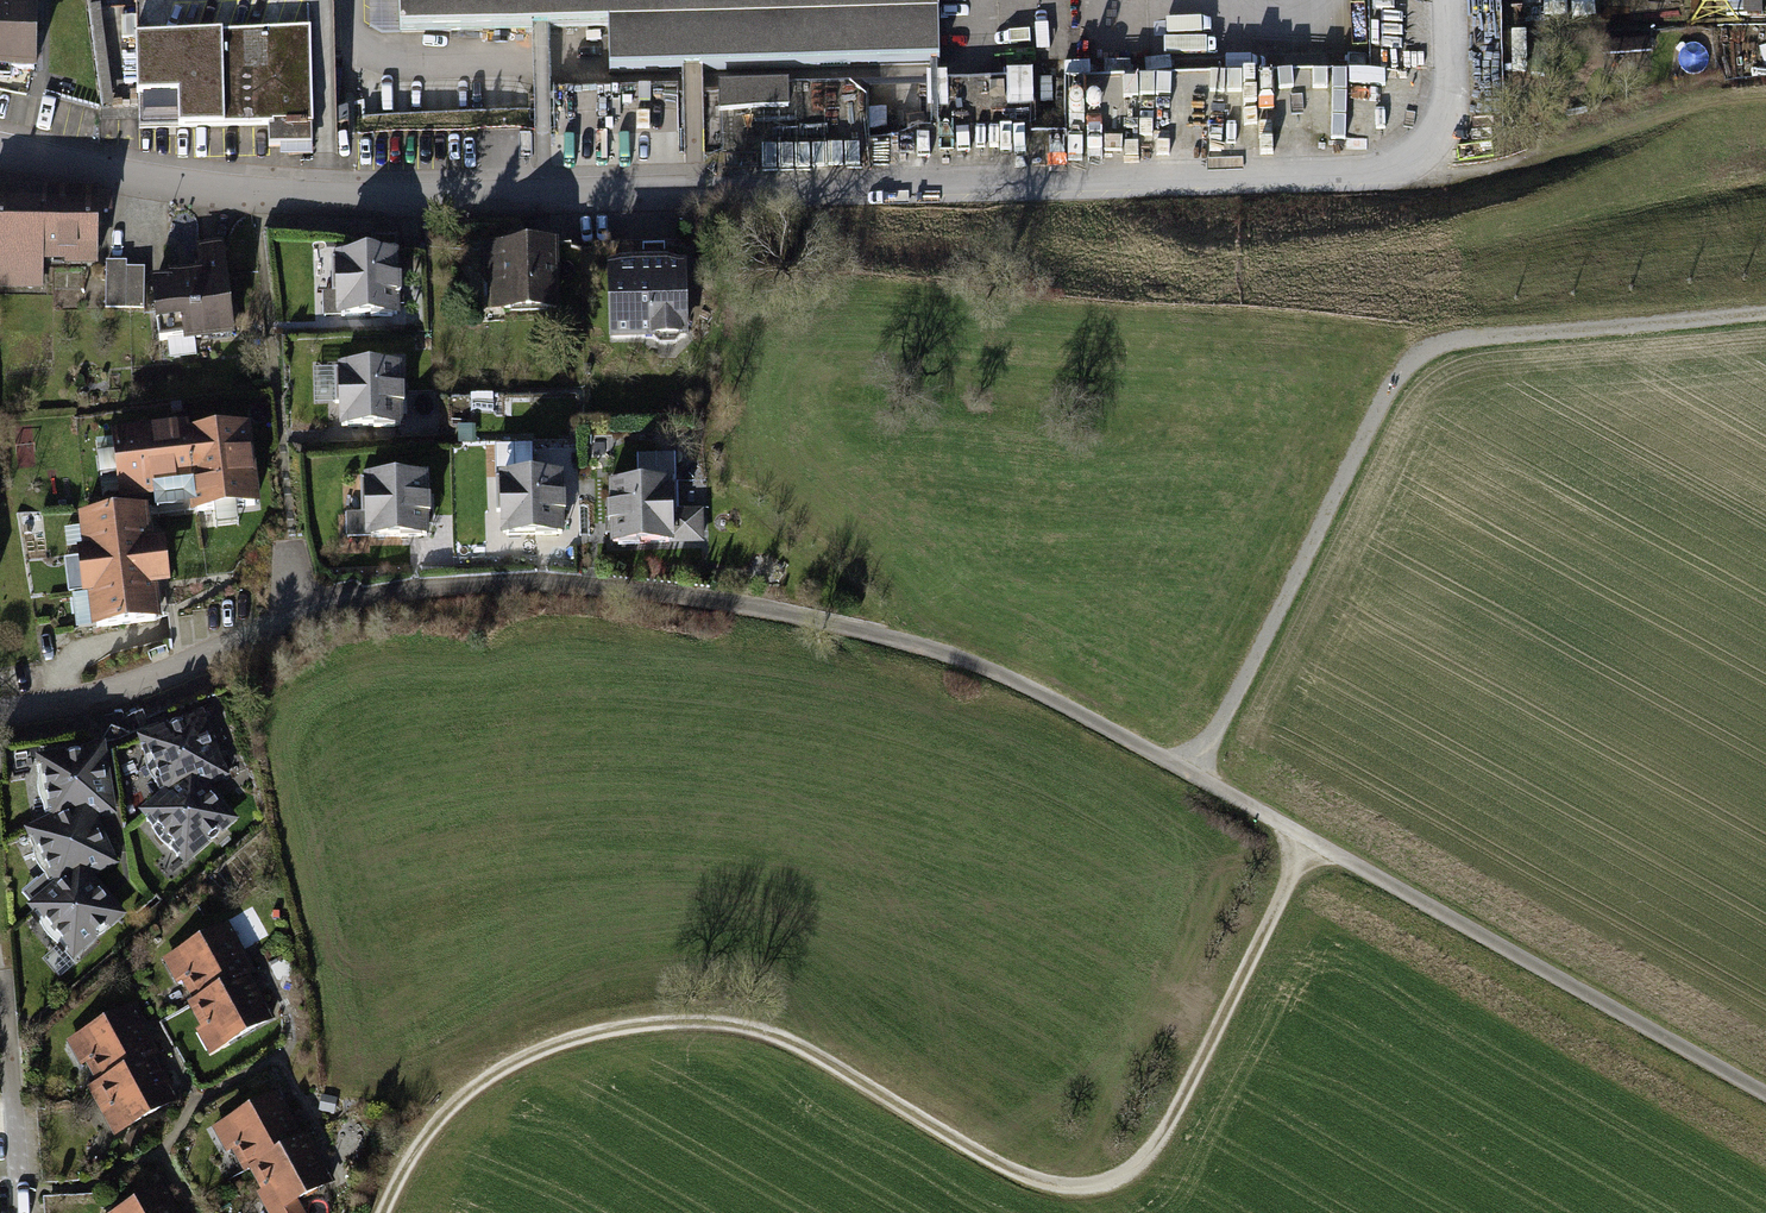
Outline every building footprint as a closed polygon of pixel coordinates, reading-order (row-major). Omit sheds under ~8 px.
[(327,114),(325,0),(164,0),(167,117),(327,114)] [(407,22),(616,16),(617,64),(936,54),(935,0),(406,0),(407,22)] [(29,64),(30,4),(0,3),(0,63),(29,64)] [(1015,81),(944,81),(944,103),(1015,103),(1015,81)] [(862,84),(723,87),(725,148),(863,145),(862,84)] [(676,89),(557,92),(557,132),(676,130),(676,89)] [(0,194),(0,282),(39,282),(39,258),(90,258),(90,194),(0,194)] [(555,246),(492,248),(493,305),(556,303),(555,246)] [(203,274),(154,280),(159,319),(183,316),(186,336),(229,330),(218,248),(200,250),(203,274)] [(394,254),(338,255),(339,313),(396,312),(394,254)] [(110,263),(110,306),(149,306),(150,263),(110,263)] [(685,330),(683,265),(613,267),(615,332),(685,330)] [(398,366),(341,368),(343,424),(400,422),(398,366)] [(180,428),(115,436),(123,494),(198,484),(201,504),(254,498),(246,430),(181,438),(180,428)] [(559,475),(504,477),(506,533),(561,531),(559,475)] [(423,477),(368,479),(369,535),(424,534),(423,477)] [(671,484),(613,485),(614,542),(672,541),(671,484)] [(142,511),(81,519),(93,622),(154,615),(142,511)] [(680,513),(682,552),(709,550),(707,512),(680,513)] [(199,716),(142,739),(161,784),(217,762),(199,716)] [(106,739),(42,750),(52,811),(116,801),(106,739)] [(191,775),(145,814),(184,860),(230,821),(191,775)] [(56,882),(117,856),(98,809),(37,835),(56,882)] [(73,953),(127,911),(95,870),(41,912),(73,953)] [(248,915),(192,952),(223,1000),(216,1005),(244,1047),(299,1011),(272,971),(281,965),(248,915)] [(151,995),(95,1032),(127,1080),(119,1085),(147,1127),(203,1091),(176,1050),(185,1045),(151,995)] [(298,1081),(240,1120),(301,1211),(359,1172),(298,1081)] [(129,1212),(206,1212),(181,1177),(129,1212)]
